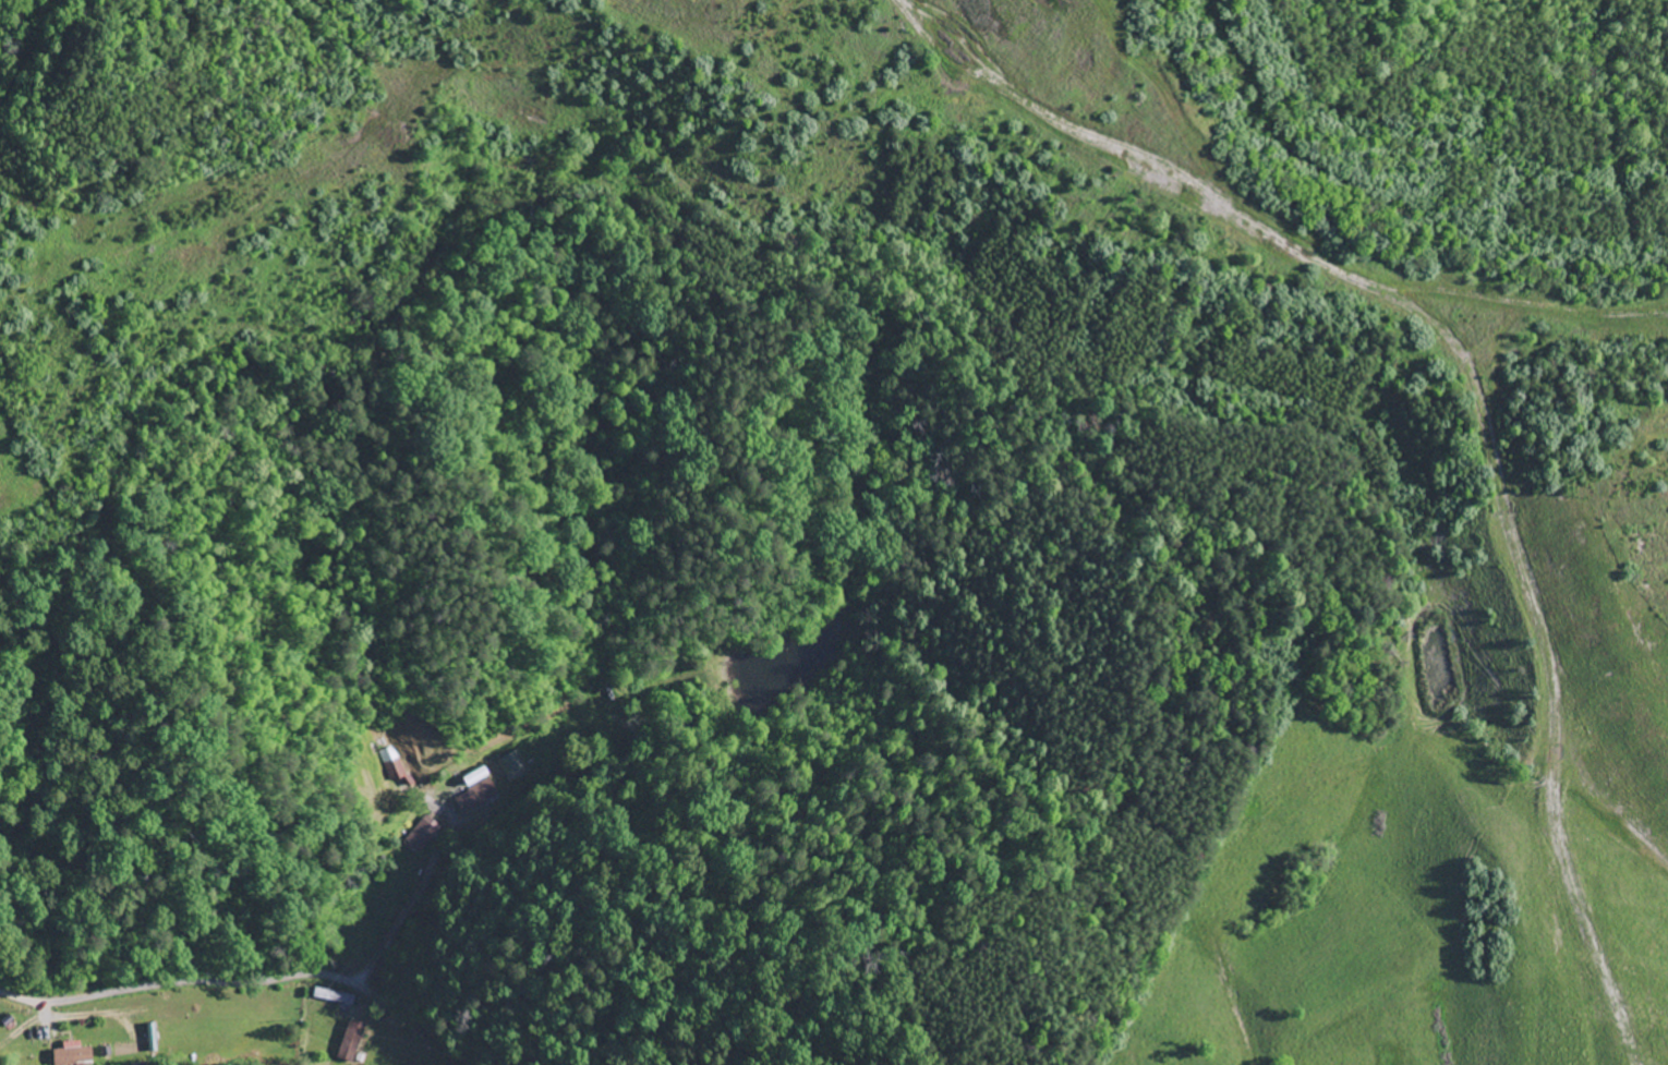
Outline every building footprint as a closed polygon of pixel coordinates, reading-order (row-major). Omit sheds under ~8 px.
[(500,761),(510,784),(528,776),(519,753),(500,761)] [(456,799),(467,819),(505,799),(488,768),(467,780),(473,790),(456,799)] [(443,829),(429,816),(405,843),(419,855),(443,829)] [(359,998),(320,988),(317,998),(356,1009),(359,998)] [(340,1059),(357,1064),(368,1026),(351,1021),(340,1059)] [(66,1051),(53,1053),(54,1064),(95,1064),(93,1048),(83,1050),(83,1043),(65,1044),(66,1051)]
